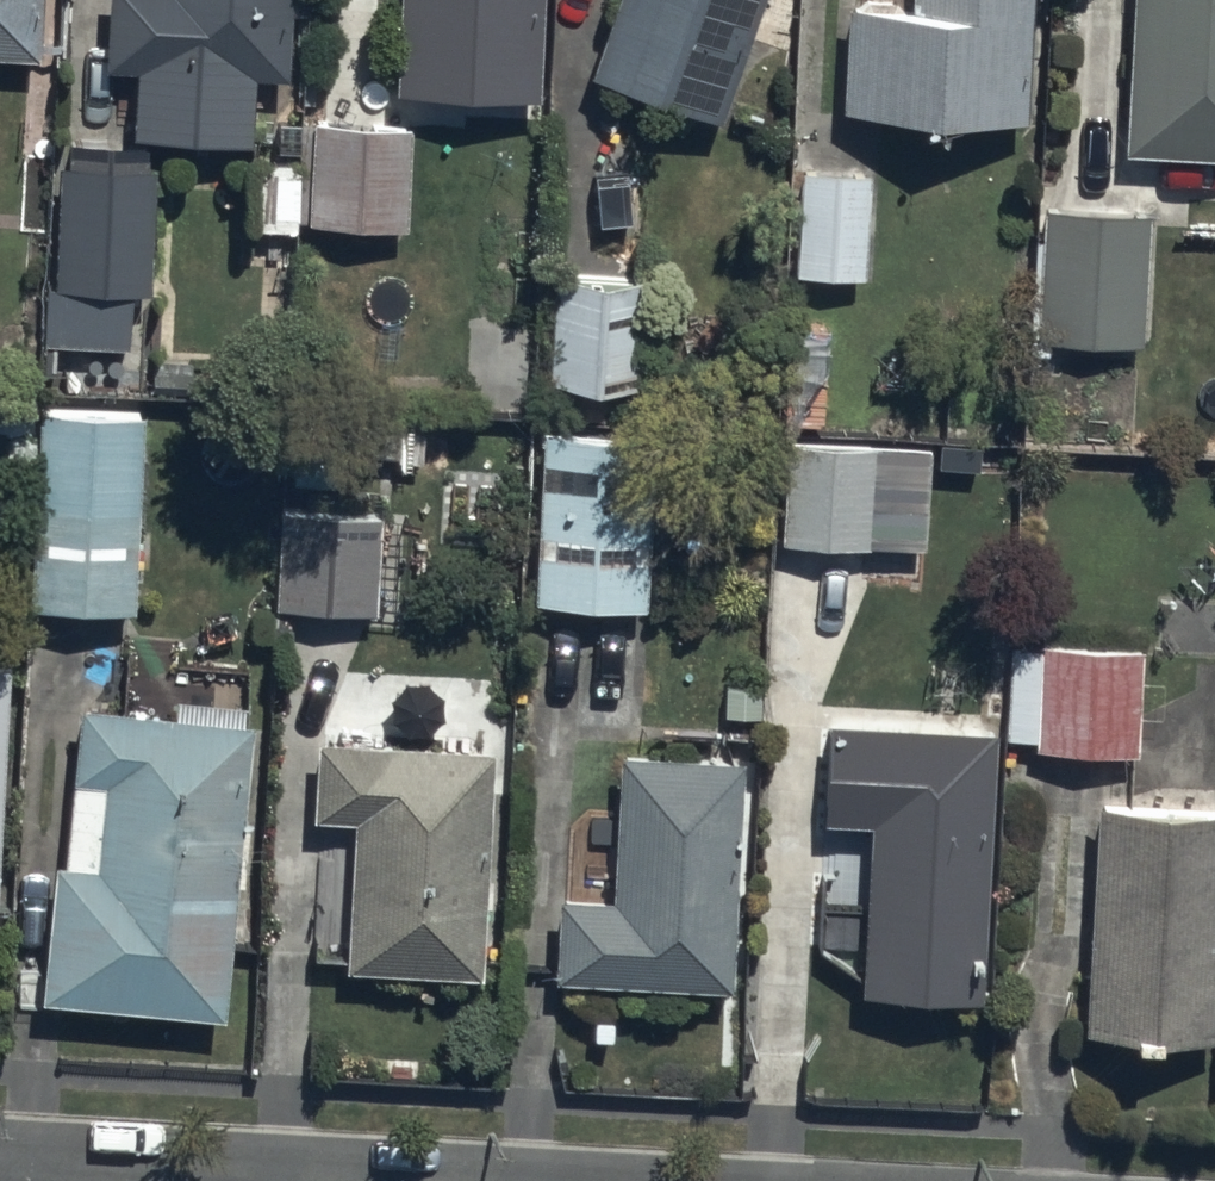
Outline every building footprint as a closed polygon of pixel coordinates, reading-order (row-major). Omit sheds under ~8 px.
[(33,39),(34,0),(0,0),(0,38),(33,39)] [(288,0),(93,0),(95,57),(285,65),(288,0)] [(381,80),(538,85),(540,0),(383,0),(381,80)] [(703,106),(745,0),(594,0),(572,55),(703,106)] [(1025,0),(843,0),(837,104),(1019,114),(1025,0)] [(1214,145),(1214,0),(1122,0),(1115,136),(1214,145)] [(404,223),(406,121),(297,119),(295,220),(404,223)] [(152,158),(56,156),(54,279),(41,278),(40,340),(125,342),(126,289),(150,289),(152,158)] [(863,273),(866,166),(797,164),(794,272),(863,273)] [(1139,342),(1144,208),(1038,204),(1032,338),(1139,342)] [(643,264),(546,261),(542,379),(639,382),(643,264)] [(132,601),(139,407),(27,403),(20,597),(132,601)] [(652,425),(532,421),(526,595),(646,599),(652,425)] [(925,438),(864,436),(860,542),(921,544),(925,438)] [(379,506),(277,501),(271,604),(373,610),(379,506)] [(1134,747),(1134,641),(1002,641),(1002,735),(1033,735),(1033,747),(1134,747)] [(77,690),(34,977),(206,1003),(250,716),(77,690)] [(978,990),(994,720),(826,710),(820,806),(850,808),(840,981),(978,990)] [(470,963),(482,728),(341,721),(329,957),(470,963)] [(726,979),(741,743),(598,735),(583,970),(726,979)] [(1087,788),(1076,1017),(1211,1023),(1214,934),(1214,794),(1087,788)]
